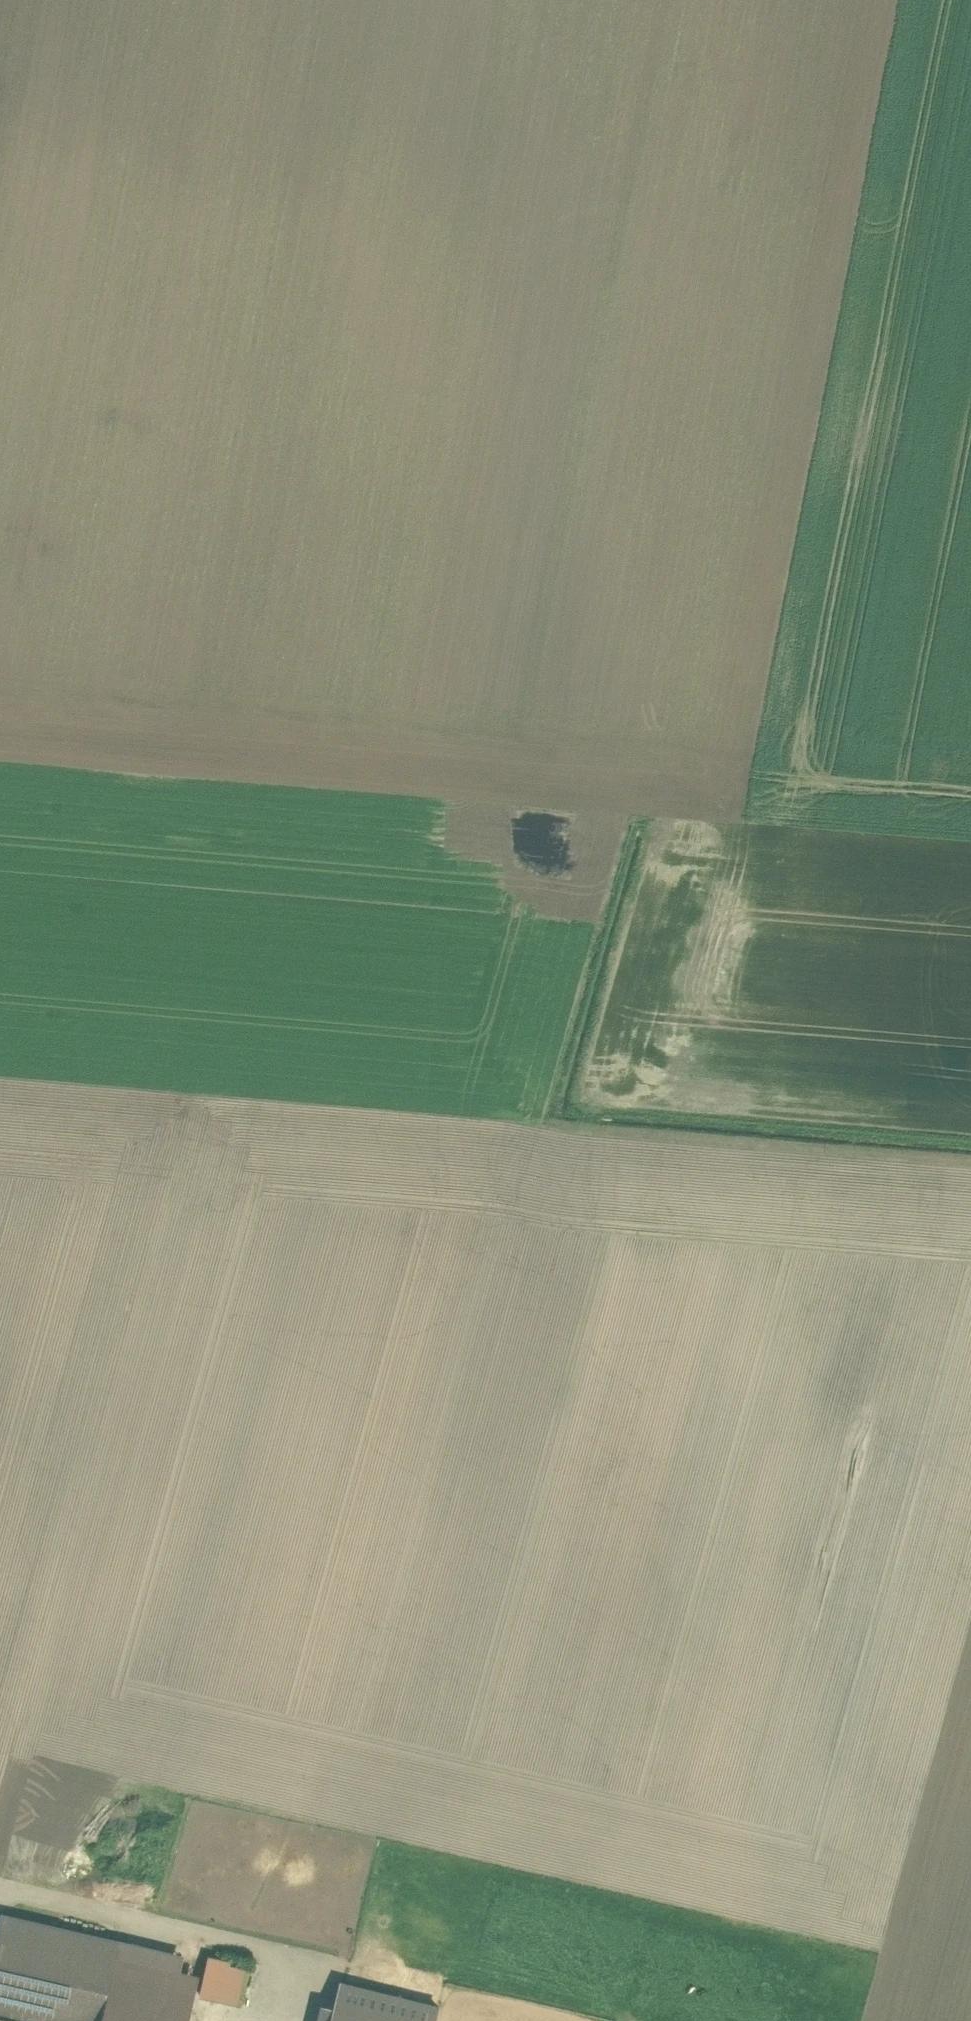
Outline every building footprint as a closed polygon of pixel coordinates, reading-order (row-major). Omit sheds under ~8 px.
[(0,1963),(0,2010),(45,2020),(111,2020),(132,1939),(13,1910),(0,1963)] [(111,2020),(197,2020),(213,1959),(132,1939),(111,2020)] [(209,1989),(246,1997),(255,1961),(218,1952),(209,1989)] [(349,1978),(343,2004),(338,2020),(443,2020),(448,2002),(349,1978)] [(343,2004),(331,2001),(326,2020),(338,2020),(343,2004)] [(0,2010),(0,2020),(45,2020),(0,2010)]
